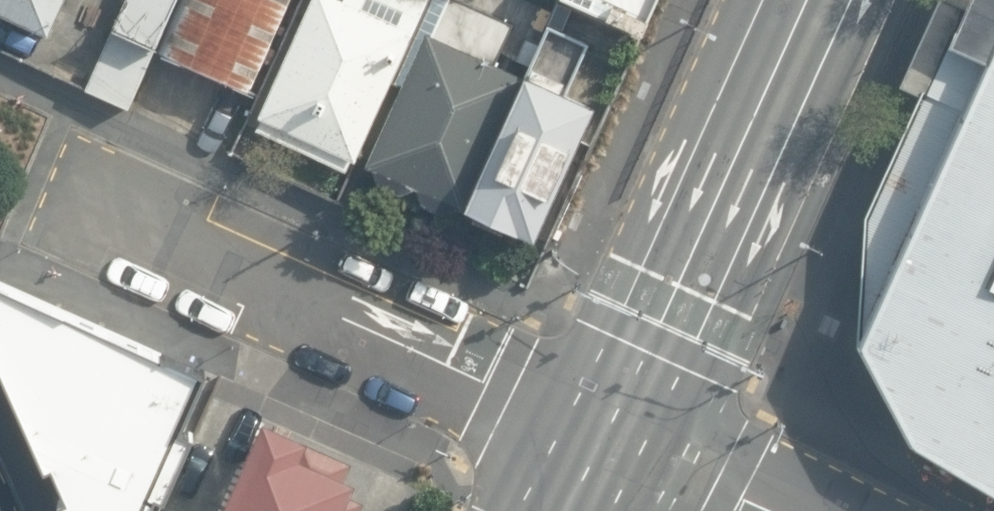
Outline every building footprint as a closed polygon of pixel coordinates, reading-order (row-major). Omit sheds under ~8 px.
[(44,47),(66,0),(0,0),(0,29),(44,47)] [(85,78),(130,97),(170,0),(117,0),(85,78)] [(293,0),(178,0),(155,44),(254,86),(293,0)] [(337,0),(309,0),(252,128),(345,169),(349,159),(354,161),(426,0),(345,0),(343,3),(337,0)] [(443,0),(439,0),(362,171),(451,211),(516,67),(500,60),(513,31),(443,0)] [(559,3),(634,36),(650,0),(561,0),(559,3)] [(973,0),(972,0),(859,219),(850,349),(907,445),(993,493),(993,9),(973,0)] [(589,43),(548,25),(462,214),(535,247),(597,113),(563,98),(589,43)] [(193,366),(0,274),(0,360),(67,510),(150,510),(152,507),(143,503),(150,484),(159,488),(190,424),(170,416),(193,366)] [(260,415),(217,510),(357,510),(363,498),(346,490),(353,476),(343,472),(349,459),(303,440),(305,434),(260,415)]
